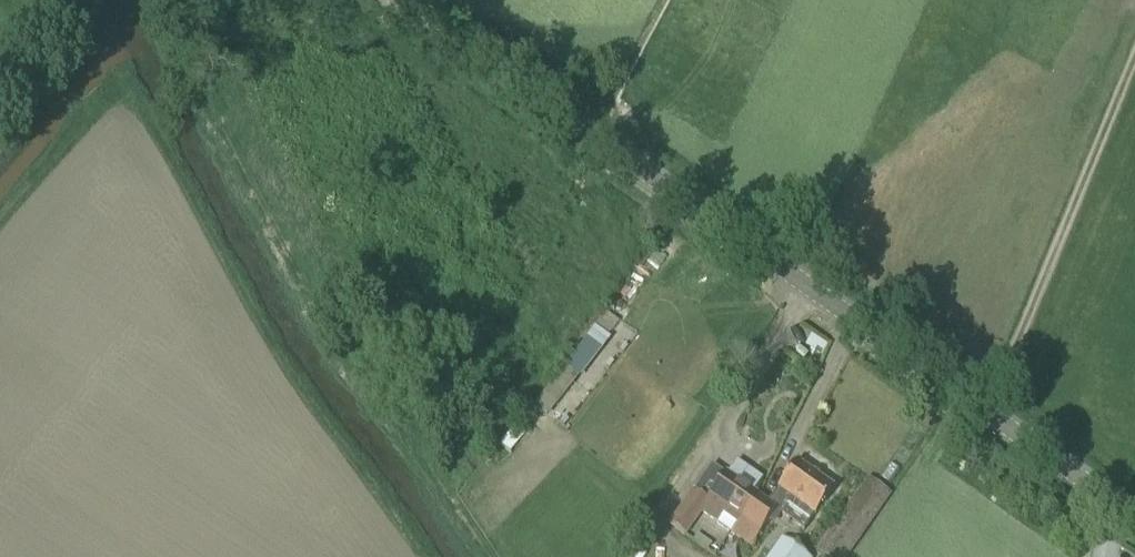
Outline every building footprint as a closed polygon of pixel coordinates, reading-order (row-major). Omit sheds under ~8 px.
[(583,375),(622,321),(606,309),(567,363),(583,375)] [(767,504),(756,496),(738,523),(733,530),(752,544),(778,509),(805,528),(834,488),(796,462),(767,504)] [(738,523),(756,496),(726,475),(707,502),(692,492),(680,510),(670,522),(686,534),(703,510),(717,520),(733,530),(738,523)] [(817,550),(827,556),(846,556),(890,494),(868,478),(817,550)] [(780,538),(767,556),(808,556),(780,538)]
